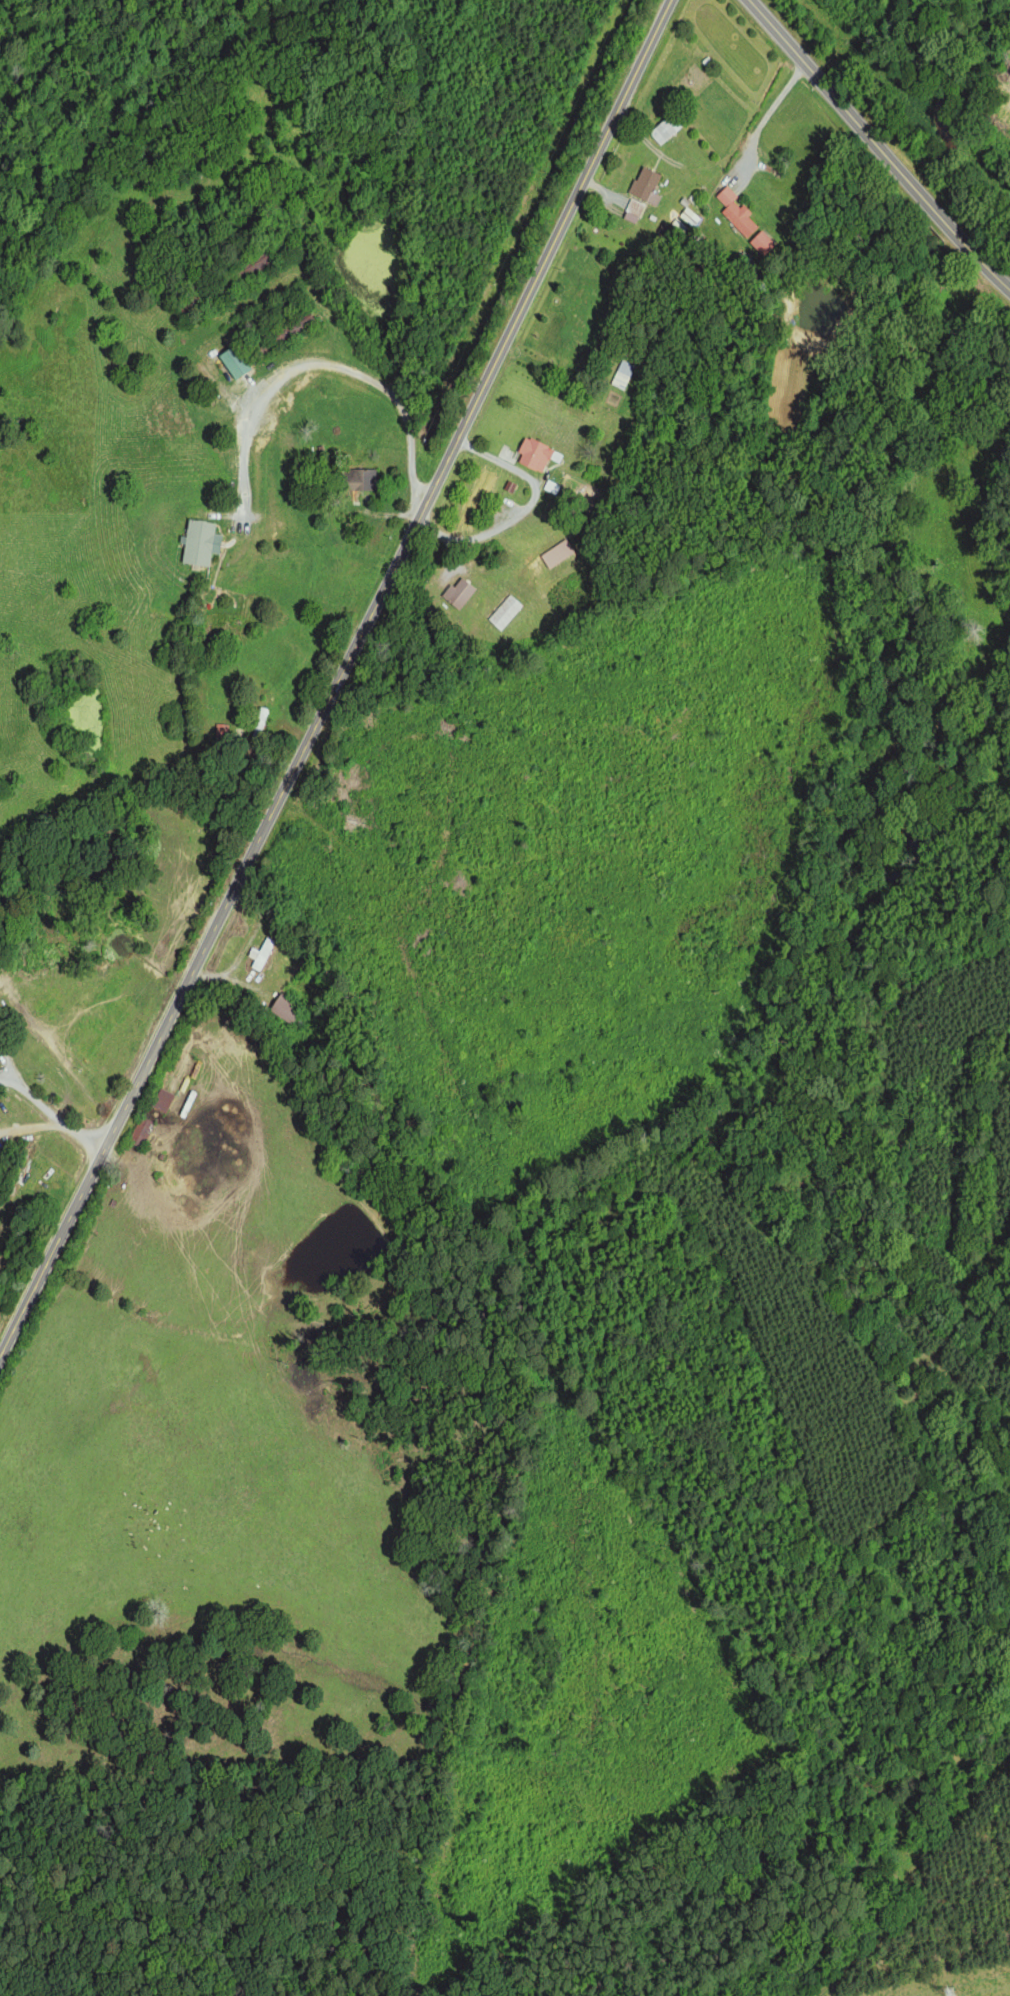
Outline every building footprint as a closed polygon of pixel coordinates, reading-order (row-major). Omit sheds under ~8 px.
[(673,115),(649,130),(657,143),(682,128),(673,115)] [(659,174),(640,165),(628,193),(655,205),(659,195),(652,192),(659,174)] [(736,195),(726,185),(714,196),(725,207),(720,211),(746,238),(758,226),(747,216),(751,212),(742,204),(739,207),(732,200),(736,195)] [(688,205),(690,201),(683,197),(679,202),(685,206),(679,217),(694,226),(702,213),(688,205)] [(622,218),(636,223),(643,203),(629,198),(622,218)] [(773,245),(762,230),(748,240),(759,255),(773,245)] [(218,353),(231,379),(246,371),(233,345),(218,353)] [(634,365),(621,359),(610,384),(624,389),(634,365)] [(552,451),(525,435),(516,451),(521,454),(517,461),(539,474),(552,451)] [(342,491),(376,490),(375,469),(342,469),(342,491)] [(215,522),(187,519),(185,538),(183,537),(181,563),(208,565),(210,552),(219,553),(221,534),(214,533),(215,522)] [(572,553),(564,539),(539,555),(547,568),(572,553)] [(458,609),(474,588),(460,577),(453,586),(450,583),(440,596),(458,609)] [(486,619),(499,630),(522,606),(509,594),(486,619)] [(263,730),(268,709),(257,706),(252,728),(263,730)] [(250,948),(246,956),(253,959),(250,967),(260,972),(274,943),(264,939),(258,951),(250,948)] [(289,1025),(299,1010),(277,995),(268,1010),(289,1025)] [(149,1107),(164,1113),(173,1095),(158,1088),(149,1107)] [(141,1148),(152,1121),(138,1116),(127,1142),(141,1148)]
